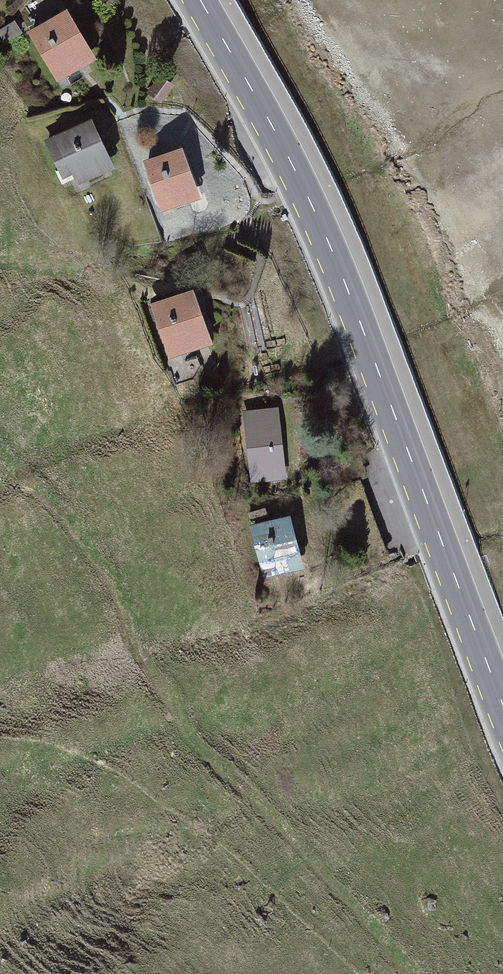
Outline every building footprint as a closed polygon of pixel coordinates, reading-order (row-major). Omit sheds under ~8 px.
[(80,9),(34,35),(62,85),(108,59),(80,9)] [(100,122),(49,144),(70,195),(121,174),(100,122)] [(196,151),(151,163),(165,216),(210,203),(196,151)] [(209,290),(156,308),(175,364),(228,346),(209,290)] [(289,410),(245,414),(252,485),(296,481),(289,410)] [(302,515),(258,526),(272,582),(316,571),(302,515)]
